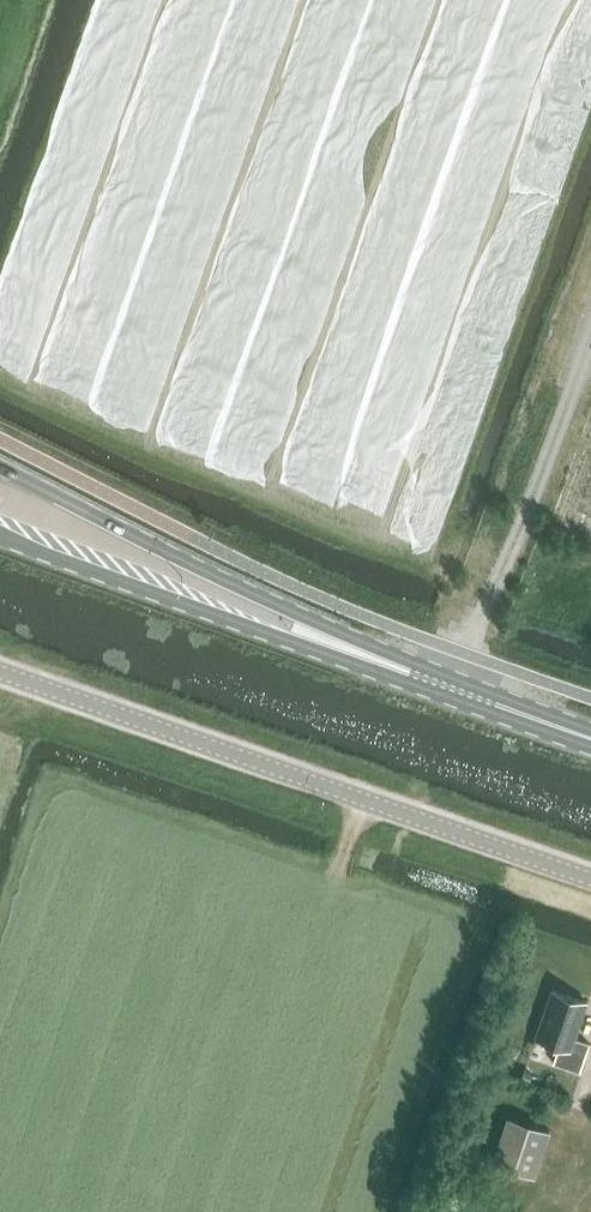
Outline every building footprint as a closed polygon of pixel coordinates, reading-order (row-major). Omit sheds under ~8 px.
[(538,1035),(561,1044),(554,1061),(580,1071),(590,1043),(576,1037),(588,1001),(554,989),(538,1035)] [(494,1159),(531,1172),(544,1131),(507,1117),(494,1159)]
